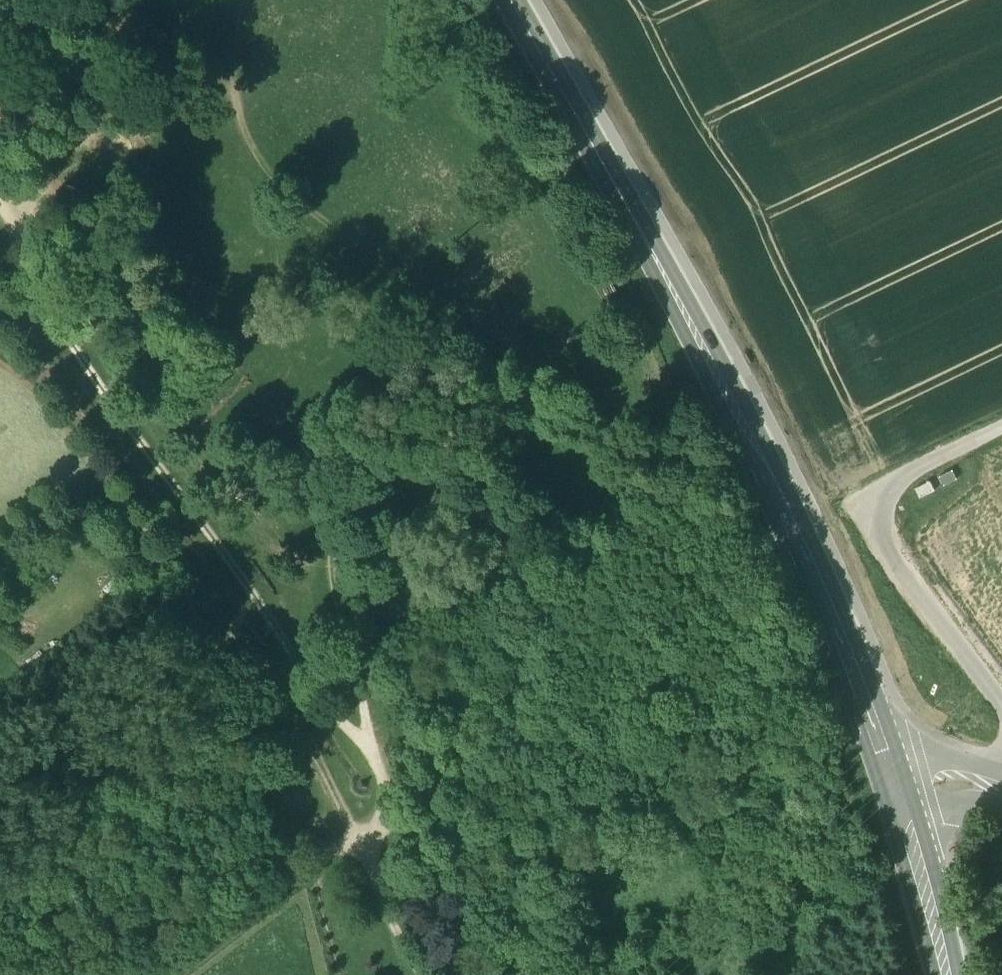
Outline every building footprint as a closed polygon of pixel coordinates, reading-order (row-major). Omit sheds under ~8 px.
[(958,478),(952,468),(939,475),(944,485),(958,478)] [(914,487),(920,498),(935,490),(930,479),(914,487)]
